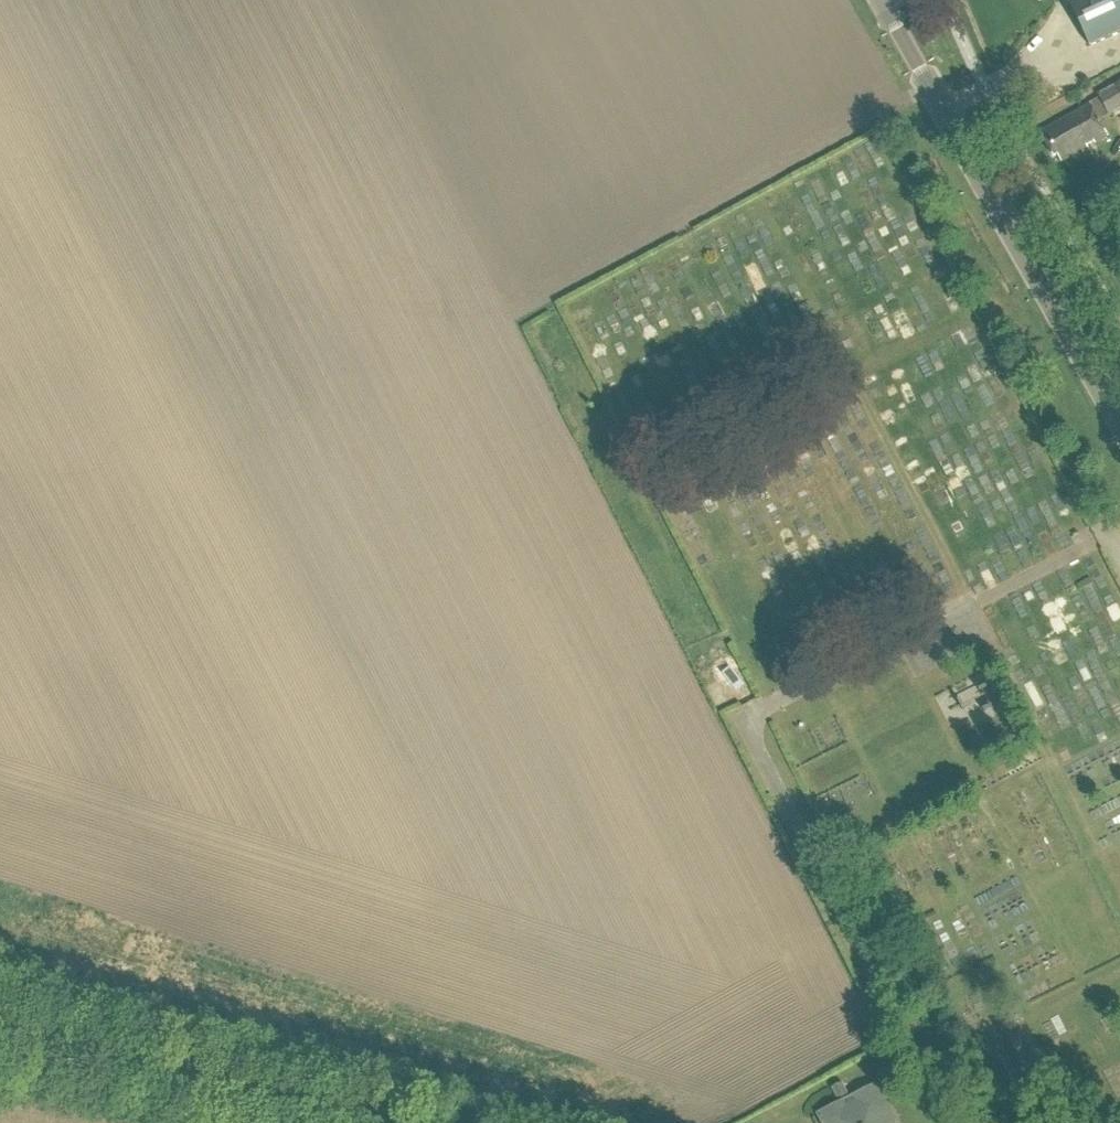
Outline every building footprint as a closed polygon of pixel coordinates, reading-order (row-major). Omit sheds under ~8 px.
[(1070,5),(1090,48),(1119,34),(1119,0),(1081,0),(1070,5)] [(1100,96),(1110,115),(1119,110),(1119,85),(1100,96)] [(1059,157),(1062,164),(1108,138),(1090,106),(1039,134),(1053,160),(1059,157)] [(823,1122),(897,1122),(879,1087),(820,1116),(823,1122)]
